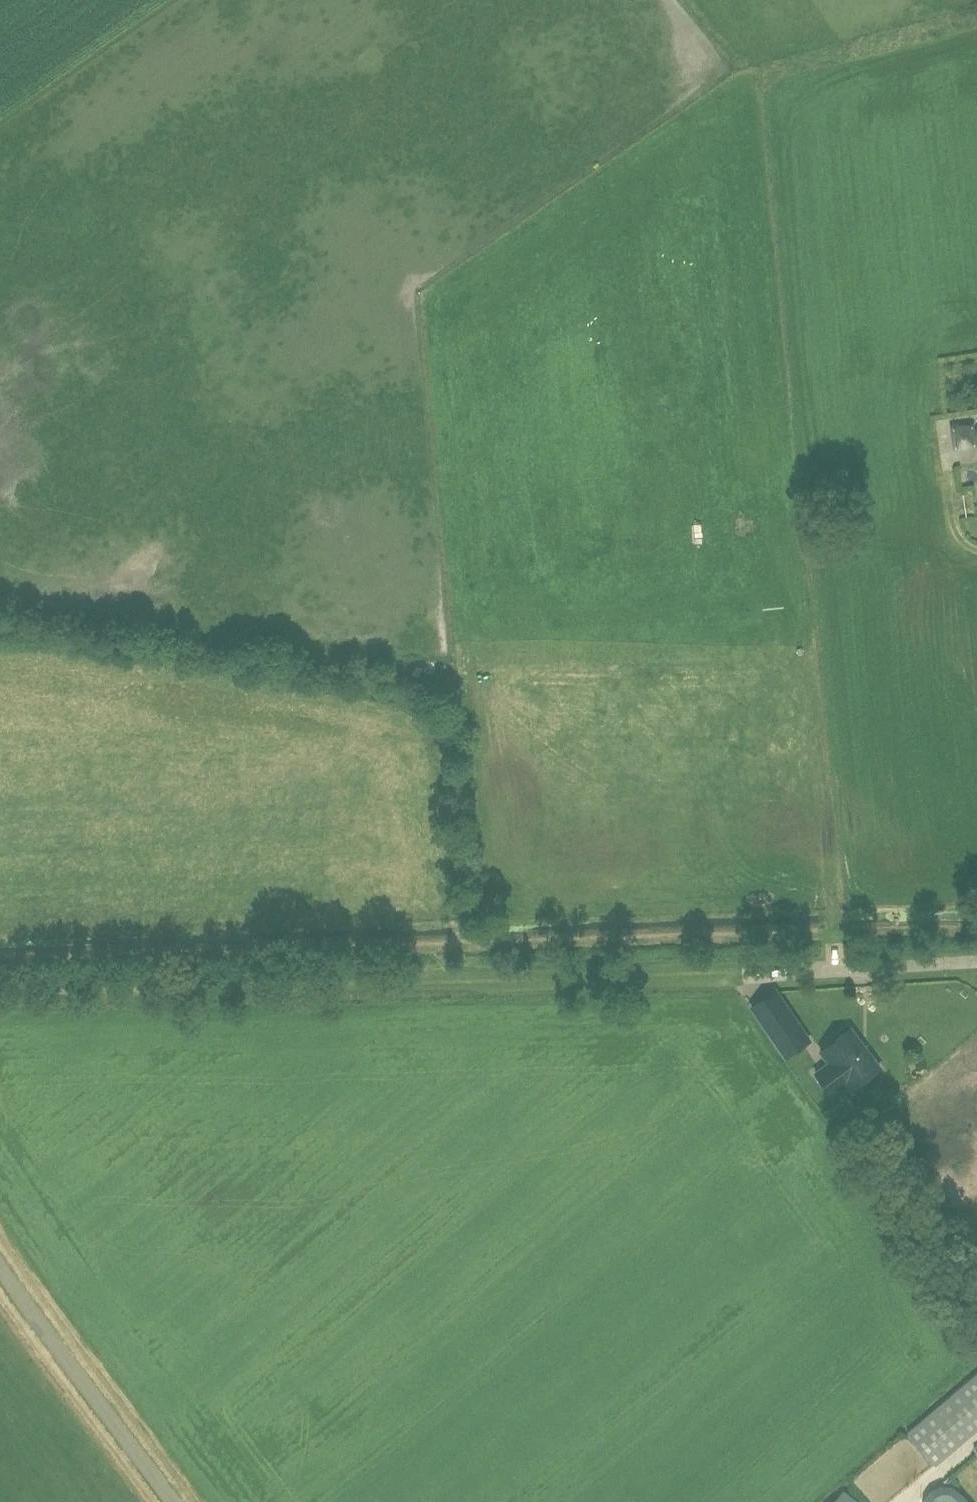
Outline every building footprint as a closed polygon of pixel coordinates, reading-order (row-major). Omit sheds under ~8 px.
[(951,424),(952,451),(976,450),(976,423),(951,424)] [(815,1042),(791,1009),(765,1028),(788,1061),(815,1042)] [(831,1096),(846,1085),(850,1091),(880,1068),(850,1028),(820,1051),(829,1063),(815,1074),(831,1096)] [(906,1433),(934,1465),(976,1428),(976,1373),(906,1433)] [(845,1493),(838,1501),(856,1501),(845,1493)]
